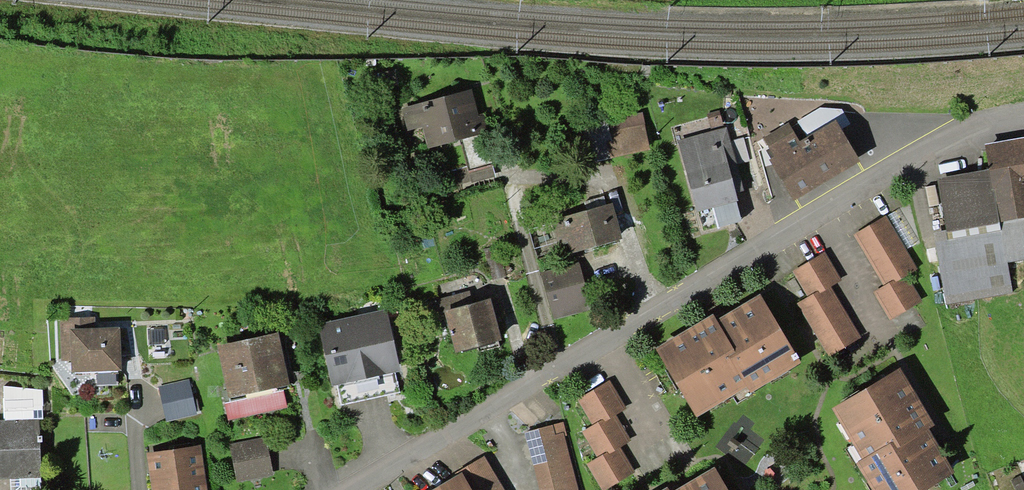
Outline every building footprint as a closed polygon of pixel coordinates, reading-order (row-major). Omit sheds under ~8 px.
[(472,90),(402,108),(408,131),(422,127),(428,148),(489,133),(484,114),(479,115),(472,90)] [(820,108),(790,126),(800,141),(835,120),(841,129),(850,124),(842,109),(820,108)] [(712,131),(724,128),(719,111),(707,114),(712,131)] [(607,116),(577,123),(586,164),(651,149),(642,112),(608,119),(607,116)] [(790,126),(789,123),(763,138),(774,157),(770,159),(794,200),(860,161),(841,129),(835,120),(800,141),(790,126)] [(712,131),(677,140),(697,212),(713,208),(719,228),(742,222),(736,201),(739,201),(736,192),(743,190),(736,164),(730,142),(726,127),(724,128),(712,131)] [(938,177),(947,229),(934,231),(947,304),(1014,293),(1008,262),(1023,259),(1023,136),(985,143),(990,168),(938,177)] [(744,138),(730,142),(736,164),(750,161),(744,138)] [(613,204),(551,221),(558,246),(568,243),(571,254),(623,239),(613,204)] [(900,208),(887,216),(908,248),(920,241),(900,208)] [(918,269),(886,216),(853,235),(884,285),(873,292),(890,320),(922,301),(906,276),(918,269)] [(807,297),(797,303),(829,356),(861,337),(831,287),(842,281),(824,252),(792,272),(807,297)] [(578,262),(540,272),(553,320),(591,309),(578,262)] [(439,313),(444,312),(455,353),(502,341),(490,299),(473,304),(469,291),(435,300),(439,313)] [(713,314),(655,349),(696,418),(732,396),(747,387),(751,393),(801,363),(760,294),(716,320),(713,314)] [(387,309),(318,324),(332,386),(337,385),(341,405),(400,392),(396,372),(401,371),(387,309)] [(95,316),(60,317),(62,361),(72,361),(72,373),(97,371),(117,371),(122,371),(120,326),(96,327),(95,316)] [(278,332),(217,346),(227,390),(222,391),(228,420),(287,408),(283,387),(290,386),(278,332)] [(831,408),(862,459),(856,462),(873,489),(924,489),(954,472),(929,429),(935,425),(900,367),(831,408)] [(117,384),(117,371),(97,371),(97,385),(117,384)] [(189,379),(158,387),(166,422),(197,414),(189,379)] [(616,415),(626,409),(609,380),(577,399),(592,425),(582,431),(597,458),(587,464),(602,489),(604,489),(635,472),(621,447),(631,441),(616,415)] [(11,479),(41,478),(40,420),(43,419),(42,389),(4,386),(4,420),(0,421),(0,479),(11,479)] [(752,394),(751,393),(747,387),(732,396),(737,404),(752,394)] [(525,432),(539,489),(579,489),(563,423),(525,432)] [(266,437),(230,444),(237,482),(274,475),(266,437)] [(146,453),(151,489),(207,489),(200,445),(146,453)] [(462,472),(473,489),(505,489),(485,456),(461,470),(462,472)] [(714,466),(674,489),(728,489),(714,466)] [(462,472),(431,489),(473,489),(462,472)] [(1021,476),(1012,481),(1017,489),(1023,489),(1023,482),(1021,476)] [(41,478),(11,479),(11,489),(41,489),(41,478)]
